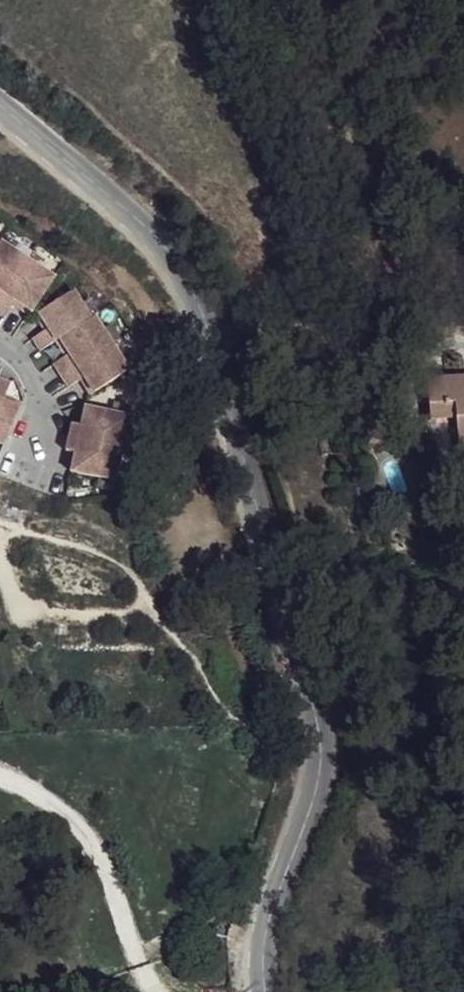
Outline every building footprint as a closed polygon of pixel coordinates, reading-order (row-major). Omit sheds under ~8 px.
[(3,317),(12,305),(27,316),(52,278),(0,244),(0,315),(3,317)] [(72,291),(35,315),(44,330),(32,338),(40,350),(55,341),(65,356),(53,364),(68,387),(80,380),(90,395),(128,371),(94,316),(90,319),(72,291)] [(445,374),(433,405),(457,403),(458,419),(461,452),(463,452),(463,376),(445,374)] [(4,444),(21,403),(5,395),(10,382),(0,378),(0,442),(4,444)] [(457,403),(433,405),(433,420),(458,419),(457,403)] [(128,416),(84,406),(80,425),(71,423),(65,450),(74,453),(70,471),(113,480),(128,416)]
